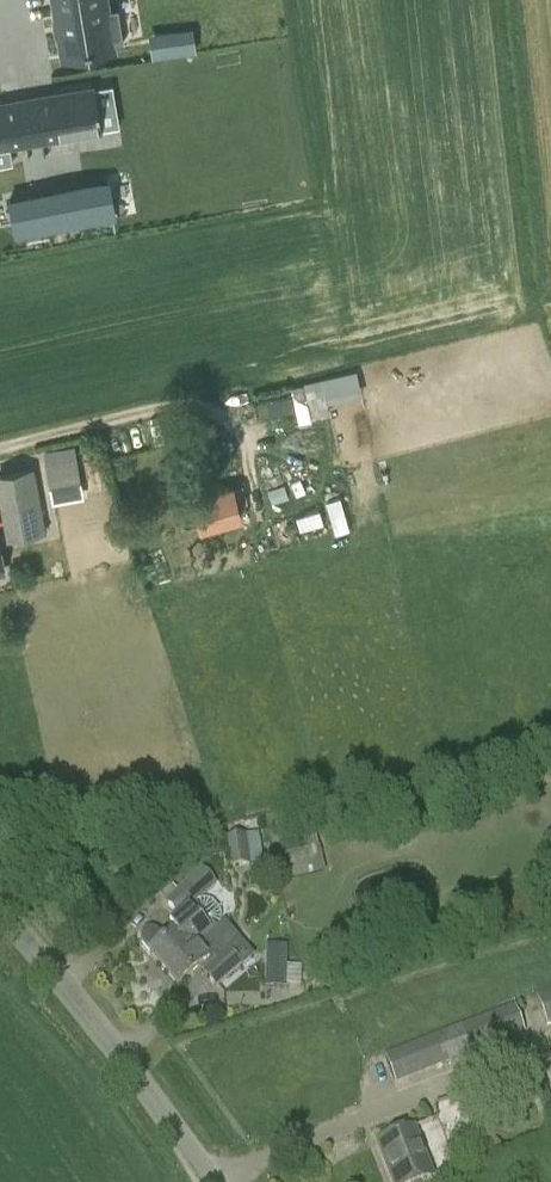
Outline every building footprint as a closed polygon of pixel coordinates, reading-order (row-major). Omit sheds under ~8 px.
[(60,53),(119,44),(113,11),(102,12),(100,0),(52,0),(60,53)] [(96,86),(37,97),(44,139),(104,129),(96,86)] [(0,103),(0,146),(30,141),(23,99),(0,103)] [(108,181),(68,189),(74,224),(114,217),(113,208),(108,181)] [(29,196),(9,200),(14,226),(16,235),(35,232),(29,196)] [(331,411),(328,399),(363,391),(357,367),(291,383),(300,419),(331,411)] [(258,396),(259,410),(295,408),(294,393),(258,396)] [(76,457),(45,463),(50,492),(82,486),(76,457)] [(34,467),(0,473),(0,503),(6,539),(45,532),(34,467)] [(231,487),(192,497),(200,528),(239,518),(231,487)] [(327,498),(335,530),(351,526),(343,494),(327,498)] [(260,829),(226,835),(231,865),(265,860),(260,829)] [(288,855),(295,877),(326,868),(319,846),(288,855)] [(221,947),(188,908),(214,886),(201,871),(165,902),(177,916),(166,926),(171,933),(164,939),(156,930),(150,929),(144,931),(140,937),(141,943),(177,985),(198,967),(203,972),(201,974),(215,989),(241,967),(228,953),(223,946),(221,947)] [(266,946),(265,988),(285,988),(285,985),(286,966),(286,947),(266,946)] [(550,1023),(550,990),(536,996),(547,1025),(550,1023)] [(395,1084),(524,1034),(514,1006),(384,1056),(395,1084)] [(432,1177),(414,1129),(377,1143),(392,1181),(420,1181),(432,1177)]
